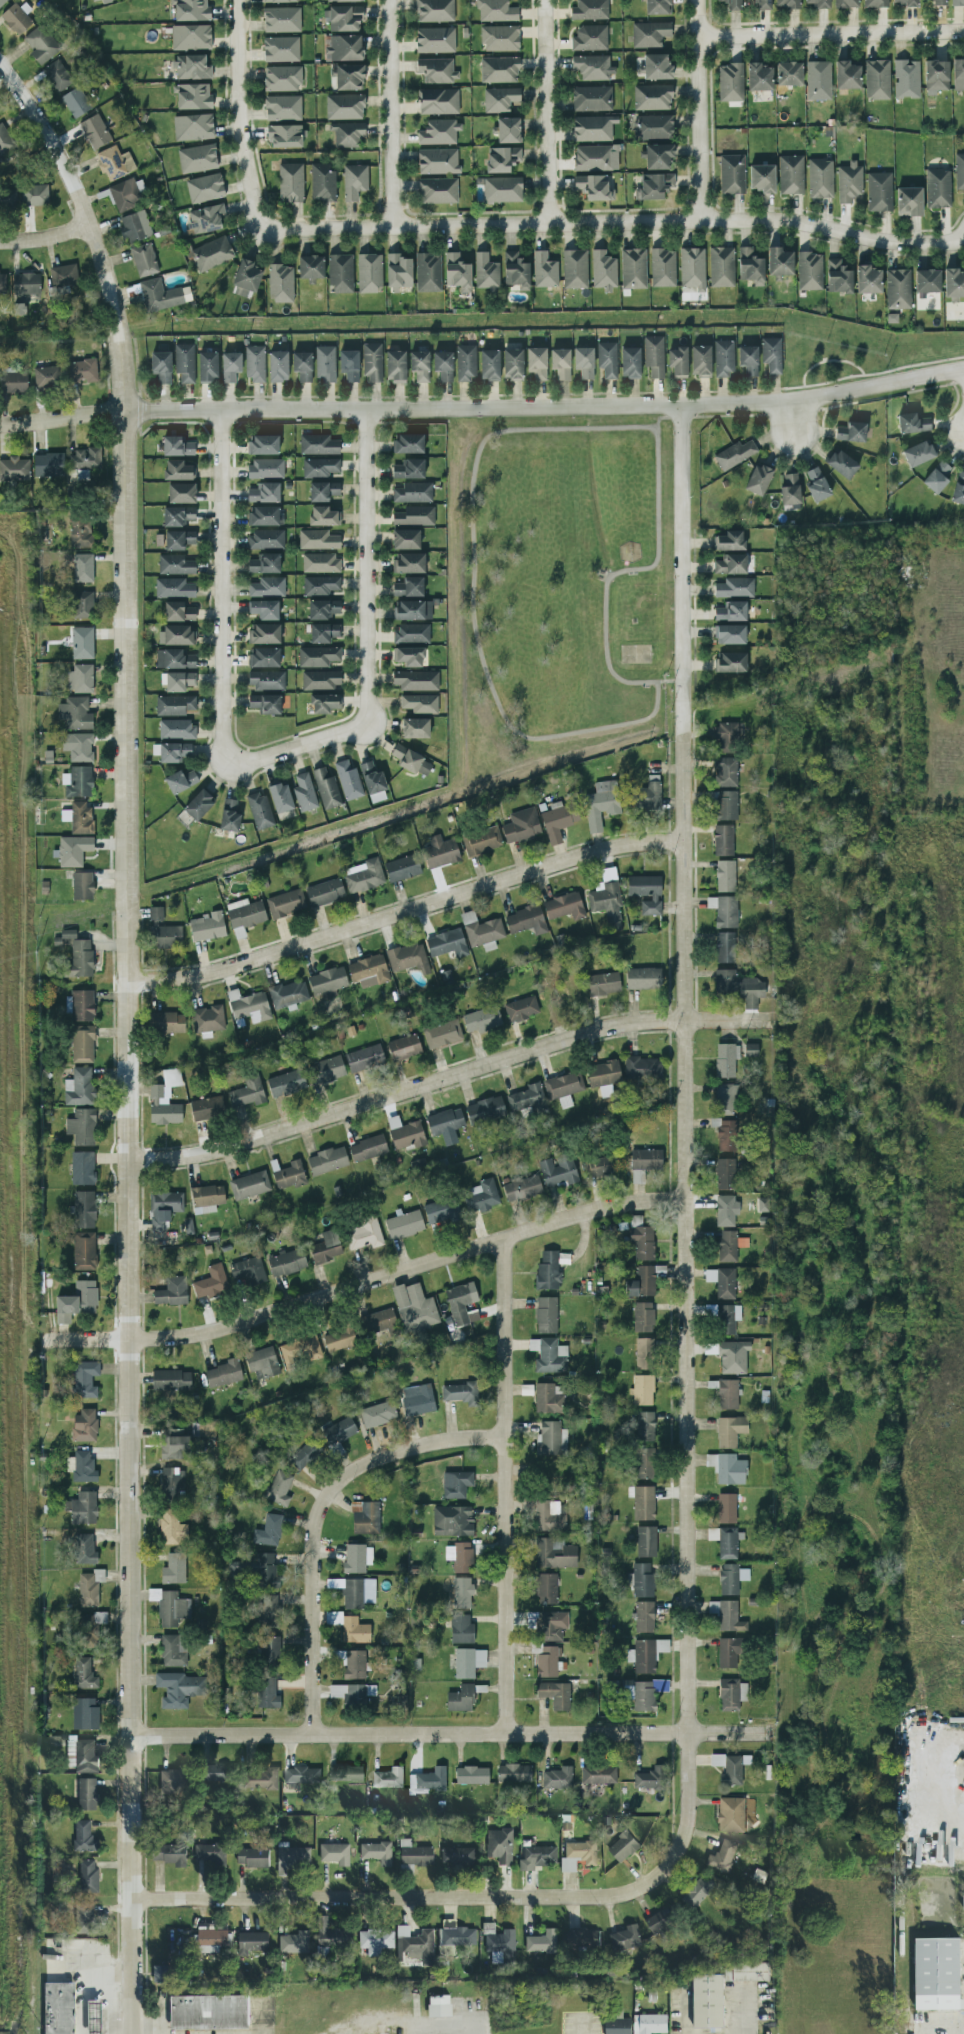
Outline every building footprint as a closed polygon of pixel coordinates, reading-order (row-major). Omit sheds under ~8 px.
[(2,17),(19,35),(33,22),(26,15),(31,10),(21,0),(20,0),(2,17)] [(175,21),(209,21),(209,0),(174,0),(175,21)] [(454,21),(454,0),(416,0),(416,22),(454,21)] [(478,22),(518,21),(518,7),(508,8),(508,0),(477,0),(478,22)] [(576,7),(570,7),(570,20),(608,19),(608,0),(576,0),(576,7)] [(671,0),(645,0),(645,15),(670,15),(671,0)] [(741,10),(741,0),(717,0),(717,2),(727,2),(727,11),(741,10)] [(754,10),(771,10),(771,0),(754,0),(754,10)] [(800,0),(775,0),(775,9),(800,8),(800,0)] [(829,0),(805,0),(805,3),(812,3),(812,9),(829,8),(829,0)] [(858,0),(834,0),(834,8),(858,8),(858,0)] [(327,31),(361,31),(361,6),(326,7),(327,31)] [(300,32),(300,7),(263,8),(263,33),(300,32)] [(671,37),(670,22),(632,24),(632,48),(661,47),(661,37),(671,37)] [(29,54),(41,66),(61,48),(39,24),(23,39),(33,50),(29,54)] [(210,25),(171,26),(172,50),(211,49),(210,25)] [(607,50),(607,25),(577,25),(577,36),(571,36),(571,51),(607,50)] [(518,26),(481,27),(482,52),(519,51),(518,26)] [(454,28),(415,28),(416,53),(455,52),(454,28)] [(362,35),(325,36),(325,61),(362,60),(362,35)] [(298,37),(263,38),(264,62),(299,61),(298,37)] [(672,79),(672,65),(667,65),(667,54),(643,54),(644,80),(672,79)] [(174,56),(175,80),(212,79),(211,65),(205,65),(205,55),(174,56)] [(571,71),(581,71),(581,80),(613,80),(613,66),(609,66),(609,56),(572,56),(571,71)] [(481,83),(519,82),(518,57),(480,58),(481,83)] [(415,59),(416,73),(423,73),(423,83),(459,82),(458,72),(453,72),(453,58),(415,59)] [(72,84),(60,59),(42,68),(55,93),(72,84)] [(952,59),(953,90),(963,90),(963,59),(952,59)] [(889,60),(864,61),(865,100),(890,99),(889,60)] [(894,98),(919,98),(918,60),(893,60),(894,98)] [(831,100),(830,61),(805,62),(806,101),(831,100)] [(835,89),(860,89),(860,65),(849,65),(849,61),(835,61),(835,89)] [(948,61),(925,61),(924,90),(948,91),(948,61)] [(761,62),(747,63),(748,91),(772,91),(772,67),(761,67),(761,62)] [(802,86),(801,62),(776,63),(776,86),(802,86)] [(718,64),(719,102),(743,101),(742,63),(718,64)] [(363,64),(330,65),(330,77),(335,77),(335,90),(364,89),(363,64)] [(300,66),(263,67),(264,91),(300,91),(300,66)] [(210,84),(176,84),(176,109),(211,109),(210,84)] [(634,86),(634,110),(671,110),(671,85),(634,86)] [(61,97),(74,119),(92,108),(78,86),(61,97)] [(572,87),(572,112),(612,111),(611,86),(572,87)] [(520,88),(484,89),(484,113),(509,112),(509,103),(520,103),(520,88)] [(458,89),(417,90),(418,114),(458,114),(458,89)] [(326,120),(364,119),(364,95),(325,95),(326,120)] [(301,96),(265,97),(265,120),(301,119),(301,96)] [(92,150),(111,140),(98,113),(78,123),(92,150)] [(212,114),(173,116),(174,141),(213,139),(212,114)] [(673,115),(636,116),(637,139),(673,138),(673,115)] [(611,124),(618,124),(618,116),(573,117),(573,142),(612,141),(611,124)] [(497,143),(520,143),(520,118),(495,118),(495,134),(497,134),(497,143)] [(417,145),(456,144),(455,131),(461,131),(461,120),(425,121),(425,131),(417,131),(417,145)] [(1,122),(0,123),(0,157),(16,147),(1,122)] [(332,147),(360,147),(360,137),(365,136),(364,124),(332,124),(332,147)] [(302,148),(301,125),(268,126),(268,148),(302,148)] [(645,145),(646,170),(673,169),(673,144),(645,145)] [(94,154),(103,174),(105,174),(108,182),(136,170),(128,151),(119,155),(115,145),(94,154)] [(217,169),(215,145),(178,149),(180,173),(217,169)] [(618,170),(618,145),(573,146),(574,171),(618,170)] [(487,173),(509,172),(509,163),(521,163),(521,147),(486,148),(487,173)] [(459,174),(458,148),(417,150),(418,175),(459,174)] [(955,154),(955,192),(963,191),(963,154),(955,154)] [(745,194),(744,155),(720,155),(720,194),(745,194)] [(802,155),(778,156),(779,195),(803,194),(802,155)] [(833,198),(832,159),(808,160),(809,198),(833,198)] [(861,194),(860,160),(848,161),(848,166),(837,166),(837,204),(852,204),(852,194),(861,194)] [(303,163),(278,164),(278,203),(303,202),(303,163)] [(310,164),(311,201),(334,200),(334,164),(310,164)] [(343,166),(344,202),(357,201),(357,191),(368,191),(367,165),(343,166)] [(774,165),(749,165),(749,192),(774,192),(774,165)] [(926,208),(951,208),(950,169),(925,169),(926,208)] [(867,212),(892,211),(891,172),(867,173),(867,212)] [(185,180),(190,204),(225,196),(220,173),(185,180)] [(634,200),(662,199),(662,190),(674,190),(674,174),(641,174),(641,189),(634,189),(634,200)] [(586,201),(612,200),(612,175),(574,176),(574,191),(585,191),(586,201)] [(138,177),(108,188),(116,212),(146,202),(138,177)] [(521,177),(483,178),(483,202),(522,202),(521,177)] [(419,179),(420,204),(457,203),(457,178),(419,179)] [(48,205),(47,185),(21,186),(22,206),(48,205)] [(896,188),(896,216),(921,216),(922,188),(896,188)] [(16,208),(16,189),(0,190),(0,208),(16,208)] [(188,211),(190,224),(188,225),(190,235),(222,229),(219,217),(225,216),(223,204),(188,211)] [(122,226),(119,228),(125,244),(152,235),(144,210),(119,218),(122,226)] [(189,251),(199,273),(234,257),(224,235),(189,251)] [(158,273),(151,243),(130,248),(137,278),(158,273)] [(733,247),(709,247),(709,287),(734,287),(733,247)] [(738,247),(739,280),(753,280),(753,287),(764,286),(763,258),(753,259),(753,247),(738,247)] [(793,251),(781,251),(781,247),(768,247),(768,275),(793,275),(793,251)] [(681,292),(705,292),(704,248),(680,248),(681,292)] [(617,290),(616,257),(606,258),(606,249),(592,250),(592,288),(604,288),(604,291),(617,290)] [(621,249),(621,289),(646,288),(645,249),(621,249)] [(676,287),(675,249),(650,249),(651,287),(676,287)] [(563,289),(587,288),(587,250),(562,250),(563,289)] [(519,251),(503,251),(504,285),(518,285),(518,291),(529,291),(528,263),(519,263),(519,251)] [(534,287),(558,287),(557,261),(547,261),(547,251),(533,251),(534,287)] [(461,252),(445,252),(445,286),(459,287),(459,292),(470,292),(471,264),(461,263),(461,252)] [(498,262),(488,263),(488,252),(474,252),(475,290),(498,289),(498,262)] [(797,290),(822,290),(822,252),(797,253),(797,290)] [(416,292),(441,292),(440,253),(415,254),(416,292)] [(380,254),(357,254),(358,293),(381,293),(380,254)] [(299,281),(314,281),(314,279),(324,278),(323,255),(298,256),(299,281)] [(329,293),(353,293),(352,255),(329,255),(329,293)] [(387,288),(411,289),(412,255),(387,255),(387,288)] [(826,293),(851,293),(852,268),(840,267),(840,258),(827,258),(826,293)] [(246,298),(248,290),(256,293),(264,267),(240,260),(230,293),(246,298)] [(77,287),(77,265),(50,266),(51,288),(77,287)] [(293,301),(292,265),(268,265),(269,302),(293,301)] [(856,294),(881,293),(881,270),(870,270),(870,265),(855,265),(856,294)] [(963,297),(963,273),(957,273),(957,268),(944,268),(944,297),(963,297)] [(911,309),(910,269),(885,270),(886,309),(911,309)] [(915,270),(915,293),(940,292),(940,269),(915,270)] [(12,274),(13,302),(30,301),(30,295),(40,295),(39,273),(12,274)] [(189,286),(162,291),(160,277),(139,282),(145,312),(192,303),(189,286)] [(663,336),(643,337),(644,367),(649,367),(649,379),(664,379),(663,336)] [(781,375),(780,338),(761,338),(761,364),(767,363),(767,375),(781,375)] [(733,341),(714,341),(714,376),(734,376),(733,341)] [(363,383),(382,382),(381,343),(362,344),(363,383)] [(616,343),(597,343),(597,368),(603,368),(603,379),(617,379),(616,343)] [(174,344),(175,374),(179,374),(179,383),(194,383),(194,344),(174,344)] [(475,345),(456,345),(456,382),(476,382),(475,345)] [(264,346),(245,346),(245,381),(264,381),(264,346)] [(335,382),(335,346),(315,346),(316,383),(335,382)] [(686,377),(687,347),(676,346),(675,350),(667,350),(667,368),(672,368),(672,377),(686,377)] [(711,377),(710,346),(690,346),(691,377),(711,377)] [(757,346),(738,346),(737,365),(744,365),(744,376),(757,376),(757,346)] [(546,381),(546,348),(527,348),(526,373),(532,373),(532,380),(546,381)] [(593,348),(573,348),(573,370),(580,370),(580,380),(593,379),(593,348)] [(639,348),(621,348),(621,379),(640,378),(639,348)] [(523,380),(522,349),(503,350),(503,380),(523,380)] [(569,349),(550,349),(550,370),(556,369),(556,380),(570,380),(569,349)] [(499,381),(499,350),(480,350),(480,381),(499,381)] [(268,352),(269,382),(287,382),(287,351),(268,352)] [(345,383),(359,382),(358,351),(338,351),(339,373),(345,373),(345,383)] [(385,351),(386,383),(405,382),(405,351),(385,351)] [(429,382),(428,351),(409,352),(409,372),(415,371),(415,383),(429,382)] [(171,384),(170,352),(150,352),(151,375),(157,375),(157,384),(171,384)] [(218,352),(199,352),(198,382),(217,383),(218,352)] [(452,352),(432,352),(432,371),(439,371),(439,382),(452,382),(452,352)] [(221,353),(222,383),(235,383),(235,373),(241,373),(241,353),(221,353)] [(311,383),(311,353),(292,353),(292,372),(298,372),(298,383),(311,383)] [(97,382),(96,360),(70,361),(70,382),(97,382)] [(34,367),(35,388),(61,387),(60,366),(34,367)] [(27,393),(26,369),(1,369),(1,393),(27,393)] [(916,419),(915,412),(897,415),(899,434),(931,430),(929,417),(916,419)] [(835,440),(865,442),(866,423),(846,422),(846,427),(836,427),(835,440)] [(339,454),(340,440),(329,440),(329,435),(300,434),(300,454),(339,454)] [(423,453),(423,434),(394,434),(394,453),(423,453)] [(278,436),(249,435),(249,454),(278,454),(278,436)] [(195,455),(195,442),(184,442),(184,436),(162,436),(163,456),(195,455)] [(901,451),(909,468),(936,456),(928,439),(901,451)] [(713,455),(722,472),(758,452),(751,440),(741,445),(738,441),(713,455)] [(70,448),(70,469),(99,469),(99,449),(70,448)] [(825,463),(847,481),(859,466),(837,448),(825,463)] [(63,453),(33,454),(34,477),(64,476),(63,453)] [(19,460),(19,458),(0,458),(0,481),(29,481),(29,460),(19,460)] [(248,478),(283,478),(283,460),(249,459),(248,478)] [(302,477),(329,478),(329,473),(339,473),(340,459),(303,459),(302,477)] [(423,478),(424,459),(401,459),(401,465),(392,465),(392,478),(423,478)] [(164,480),(195,480),(195,466),(183,466),(182,460),(164,460),(164,480)] [(936,495),(948,480),(944,477),(951,469),(941,460),(921,483),(936,495)] [(774,470),(755,462),(744,489),(762,497),(774,470)] [(811,483),(805,486),(814,503),(831,495),(817,466),(805,472),(811,483)] [(780,505),(799,504),(798,473),(783,474),(784,487),(780,487),(780,505)] [(957,474),(950,501),(963,504),(963,476),(957,474)] [(310,502),(329,502),(329,496),(340,496),(339,482),(309,483),(310,502)] [(431,483),(402,482),(402,488),(392,488),(392,502),(431,502),(431,483)] [(279,502),(279,483),(256,483),(256,488),(247,489),(247,502),(279,502)] [(195,503),(195,484),(167,484),(168,503),(195,503)] [(163,527),(185,527),(185,521),(195,521),(195,508),(163,507),(163,527)] [(278,526),(278,507),(250,507),(249,525),(278,526)] [(310,525),(339,526),(340,511),(328,511),(328,507),(310,507),(310,525)] [(392,512),(392,525),(434,525),(434,507),(404,507),(404,512),(392,512)] [(91,547),(91,518),(70,518),(70,547),(91,547)] [(284,530),(249,530),(249,548),(284,549),(284,530)] [(328,530),(299,530),(298,549),(340,549),(340,535),(327,535),(328,530)] [(419,530),(392,530),(392,550),(419,549),(419,530)] [(744,550),(743,530),(725,531),(725,536),(713,536),(714,550),(744,550)] [(184,551),(184,544),(195,545),(195,532),(165,531),(164,550),(184,551)] [(302,573),(338,572),(338,553),(302,554),(302,573)] [(424,573),(424,553),(393,553),(393,573),(424,573)] [(92,554),(70,554),(70,583),(93,582),(92,554)] [(279,573),(279,554),(257,554),(257,560),(248,559),(248,573),(279,573)] [(747,574),(746,554),(721,554),(721,560),(713,560),(714,574),(747,574)] [(158,574),(195,574),(195,561),(184,561),(184,555),(159,555),(158,574)] [(303,577),(303,596),(330,595),(330,591),(340,590),(340,576),(303,577)] [(248,583),(248,596),(284,595),(284,577),(259,577),(259,583),(248,583)] [(423,577),(403,577),(403,583),(392,583),(392,596),(423,596),(423,577)] [(754,578),(724,578),(724,583),(714,583),(714,597),(754,597),(754,578)] [(185,579),(155,579),(156,597),(195,597),(195,584),(185,584),(185,579)] [(92,592),(72,591),(71,618),(92,618),(92,592)] [(248,600),(248,614),(258,614),(258,620),(278,620),(278,601),(248,600)] [(431,620),(431,602),(394,600),(393,619),(431,620)] [(745,621),(746,602),(724,601),(724,608),(714,608),(714,621),(745,621)] [(184,602),(164,602),(164,622),(195,621),(195,607),(184,607),(184,602)] [(309,620),(331,620),(330,614),(340,614),(340,602),(308,602),(309,620)] [(280,643),(279,624),(248,624),(249,644),(280,643)] [(330,644),(330,637),(339,637),(340,624),(310,624),(310,644),(330,644)] [(189,625),(160,626),(160,645),(195,645),(195,632),(189,632),(189,625)] [(392,626),(393,643),(429,642),(429,625),(392,626)] [(745,644),(745,625),(715,625),(715,644),(745,644)] [(71,659),(93,659),(93,627),(71,628),(71,659)] [(299,647),(299,667),(329,667),(329,661),(341,661),(341,647),(299,647)] [(423,647),(393,648),(393,662),(403,662),(403,667),(423,667),(423,647)] [(279,667),(279,648),(249,648),(249,667),(279,667)] [(182,649),(156,650),(157,669),(195,668),(195,655),(182,655),(182,649)] [(746,673),(746,653),(715,652),(715,672),(746,673)] [(93,692),(92,665),(69,665),(69,693),(93,692)] [(285,690),(285,671),(250,672),(250,690),(285,690)] [(341,688),(340,671),(301,672),(302,689),(341,688)] [(438,690),(438,672),(392,671),(392,689),(438,690)] [(163,692),(185,692),(185,686),(195,686),(195,672),(162,673),(163,692)] [(248,696),(248,709),(258,709),(258,715),(280,715),(280,695),(248,696)] [(341,709),(340,695),(311,695),(311,714),(329,714),(329,709),(341,709)] [(437,695),(400,695),(400,709),(411,709),(411,713),(437,713),(437,695)] [(156,715),(186,715),(186,712),(195,712),(195,696),(156,697),(156,715)] [(66,730),(92,729),(92,713),(87,713),(87,697),(65,697),(65,704),(57,704),(57,720),(66,720),(66,730)] [(402,719),(401,738),(428,739),(429,719),(402,719)] [(194,720),(159,720),(159,738),(194,739),(194,720)] [(739,752),(738,722),(715,723),(716,753),(739,752)] [(69,762),(92,762),(92,734),(62,734),(62,750),(69,750),(69,762)] [(191,743),(159,744),(159,763),(182,763),(182,757),(191,757),(191,743)] [(426,777),(433,762),(394,744),(389,755),(399,760),(396,766),(415,775),(417,772),(426,777)] [(736,787),(737,758),(715,757),(715,787),(736,787)] [(345,802),(364,796),(355,767),(350,768),(347,759),(333,763),(345,802)] [(61,773),(62,785),(64,784),(64,798),(92,797),(91,766),(69,767),(69,773),(61,773)] [(312,770),(323,810),(341,805),(333,775),(327,777),(324,766),(312,770)] [(198,783),(193,770),(182,774),(181,770),(163,778),(171,795),(198,783)] [(300,813),(318,807),(307,771),(294,775),(297,786),(292,788),(300,813)] [(660,808),(660,775),(647,775),(647,787),(633,788),(633,809),(660,808)] [(620,813),(615,780),(594,783),(595,793),(583,795),(589,834),(602,832),(600,816),(620,813)] [(273,813),(292,810),(288,783),(269,787),(273,813)] [(215,801),(201,789),(182,810),(196,822),(215,801)] [(245,795),(256,831),(274,825),(263,789),(245,795)] [(736,791),(714,791),(714,820),(737,820),(736,791)] [(240,815),(235,814),(237,800),(222,799),(219,830),(238,832),(240,815)] [(549,846),(562,843),(558,828),(580,822),(574,803),(561,806),(560,801),(548,805),(549,810),(539,813),(549,846)] [(70,834),(92,834),(92,808),(86,808),(86,802),(71,802),(71,810),(61,810),(61,821),(70,821),(70,834)] [(541,835),(534,807),(508,813),(510,823),(500,825),(505,844),(541,835)] [(467,858),(503,846),(495,824),(460,837),(467,858)] [(732,856),(733,825),(714,825),(713,856),(732,856)] [(441,841),(439,834),(428,837),(430,845),(422,848),(428,870),(460,861),(454,838),(441,841)] [(58,867),(82,867),(82,852),(93,852),(93,837),(59,837),(58,867)] [(383,863),(389,883),(421,874),(415,854),(383,863)] [(341,869),(349,895),(385,884),(377,858),(341,869)] [(734,860),(715,861),(716,892),(735,892),(734,860)] [(73,900),(93,899),(92,872),(72,873),(73,900)] [(641,916),(661,916),(660,876),(627,876),(627,896),(650,896),(650,901),(640,901),(641,916)] [(344,900),(340,879),(305,887),(309,907),(344,900)] [(265,898),(271,919),(306,909),(300,888),(265,898)] [(570,913),(572,921),(585,917),(577,891),(542,901),(548,920),(570,913)] [(737,928),(737,897),(706,897),(707,908),(715,908),(715,928),(737,928)] [(224,905),(235,939),(245,936),(243,929),(267,921),(260,900),(248,904),(246,898),(224,905)] [(509,934),(532,927),(534,936),(547,932),(539,904),(503,914),(509,934)] [(162,907),(149,907),(149,921),(162,921),(162,907)] [(188,919),(193,942),(226,936),(220,910),(208,912),(208,915),(188,919)] [(505,937),(499,918),(477,924),(473,910),(460,914),(470,947),(481,944),(484,952),(494,949),(492,941),(505,937)] [(181,926),(149,927),(150,948),(182,947),(181,926)] [(452,951),(454,958),(467,954),(460,928),(425,938),(430,957),(452,951)] [(92,977),(91,939),(76,940),(75,930),(61,930),(61,943),(71,943),(72,963),(63,964),(63,978),(92,977)] [(735,932),(715,933),(716,963),(735,962),(735,932)] [(421,941),(386,951),(392,973),(418,966),(420,975),(430,973),(421,941)] [(347,963),(351,982),(358,980),(360,989),(389,982),(382,954),(347,963)] [(348,986),(342,966),(307,977),(313,997),(348,986)] [(660,989),(660,968),(626,969),(626,990),(660,989)] [(734,969),(714,969),(714,998),(744,997),(744,1009),(757,1009),(757,998),(764,998),(764,979),(735,979),(734,969)] [(586,975),(588,996),(620,993),(618,972),(586,975)] [(273,1009),(308,1001),(303,979),(268,988),(273,1009)] [(94,990),(72,991),(73,1022),(94,1021),(94,990)] [(269,1020),(265,992),(236,997),(235,990),(227,991),(231,1019),(250,1016),(251,1023),(269,1020)] [(539,1013),(533,995),(503,1005),(509,1024),(539,1013)] [(461,1016),(467,1033),(475,1030),(477,1034),(502,1025),(495,1005),(461,1016)] [(184,1013),(149,1012),(149,1033),(184,1033),(184,1013)] [(463,1040),(456,1019),(422,1030),(429,1051),(463,1040)] [(93,1063),(94,1027),(72,1027),(71,1063),(93,1063)] [(386,1043),(392,1063),(422,1053),(415,1033),(386,1043)] [(350,1073),(385,1063),(379,1043),(344,1054),(350,1073)] [(716,1077),(734,1077),(734,1059),(739,1059),(739,1044),(715,1044),(716,1077)] [(758,1044),(744,1044),(744,1058),(757,1058),(758,1044)] [(312,1086),(345,1077),(340,1056),(306,1064),(312,1086)] [(624,1058),(625,1079),(661,1078),(661,1057),(624,1058)] [(617,1060),(585,1066),(589,1088),(599,1086),(601,1098),(613,1096),(611,1084),(621,1082),(617,1060)] [(64,1105),(92,1105),(93,1067),(72,1067),(72,1079),(64,1079),(64,1105)] [(266,1079),(272,1099),(306,1088),(300,1068),(266,1079)] [(180,1069),(162,1070),(163,1087),(181,1086),(180,1069)] [(558,1097),(561,1109),(572,1106),(569,1094),(584,1089),(579,1070),(543,1081),(548,1100),(558,1097)] [(245,1087),(226,1092),(231,1110),(265,1101),(258,1074),(243,1078),(245,1087)] [(506,1096),(511,1113),(533,1107),(535,1115),(547,1111),(539,1081),(526,1085),(528,1090),(506,1096)] [(164,1084),(150,1085),(150,1124),(182,1123),(181,1104),(164,1104),(164,1084)] [(734,1116),(735,1084),(715,1084),(714,1115),(734,1116)] [(470,1125),(505,1114),(500,1095),(464,1105),(470,1125)] [(190,1101),(192,1121),(225,1117),(222,1096),(190,1101)] [(445,1147),(458,1142),(454,1130),(465,1126),(458,1106),(425,1118),(431,1136),(440,1133),(445,1147)] [(73,1146),(95,1146),(96,1109),(73,1109),(73,1119),(65,1119),(65,1134),(73,1135),(73,1146)] [(394,1150),(413,1145),(414,1147),(426,1144),(419,1120),(400,1125),(397,1116),(385,1119),(394,1150)] [(717,1152),(736,1151),(736,1120),(717,1121),(717,1152)] [(352,1162),(387,1153),(383,1135),(348,1144),(352,1162)] [(348,1165),(343,1146),(306,1156),(312,1176),(348,1165)] [(662,1150),(631,1149),(631,1169),(661,1170),(662,1150)] [(71,1152),(71,1185),(94,1184),(94,1152),(71,1152)] [(537,1162),(546,1189),(578,1179),(570,1153),(553,1158),(553,1157),(537,1162)] [(612,1175),(611,1157),(589,1158),(590,1176),(612,1175)] [(289,1161),(290,1165),(272,1170),(277,1190),(305,1182),(299,1158),(289,1161)] [(717,1190),(735,1189),(734,1159),(716,1159),(717,1190)] [(234,1201),(271,1190),(264,1170),(228,1181),(234,1201)] [(631,1183),(643,1184),(644,1170),(632,1170),(631,1183)] [(502,1183),(506,1202),(542,1194),(537,1175),(502,1183)] [(462,1189),(468,1215),(491,1209),(490,1206),(499,1204),(492,1177),(478,1181),(479,1185),(462,1189)] [(215,1213),(215,1205),(224,1204),(223,1186),(191,1187),(192,1214),(215,1213)] [(95,1192),(74,1191),(73,1228),(94,1229),(95,1192)] [(182,1193),(150,1193),(151,1231),(162,1231),(162,1222),(170,1221),(169,1212),(183,1212),(182,1193)] [(734,1227),(734,1216),(737,1216),(737,1195),(716,1195),(715,1226),(734,1227)] [(423,1205),(426,1225),(461,1218),(457,1198),(423,1205)] [(389,1240),(424,1232),(419,1210),(384,1218),(389,1240)] [(384,1245),(374,1215),(360,1220),(361,1224),(344,1230),(351,1251),(370,1244),(371,1248),(384,1245)] [(629,1243),(636,1243),(635,1260),(653,1261),(654,1227),(629,1226),(629,1243)] [(322,1243),(309,1245),(312,1262),(342,1257),(337,1229),(320,1232),(322,1243)] [(719,1262),(736,1262),(736,1245),(738,1245),(737,1231),(718,1231),(719,1262)] [(94,1232),(73,1232),(73,1270),(95,1270),(94,1232)] [(307,1266),(300,1246),(266,1258),(274,1279),(307,1266)] [(541,1251),(541,1264),(536,1264),(535,1289),(558,1290),(559,1251),(541,1251)] [(229,1263),(233,1281),(242,1279),(244,1288),(266,1283),(260,1256),(229,1263)] [(195,1298),(207,1295),(207,1298),(228,1293),(220,1262),(206,1266),(209,1278),(191,1283),(195,1298)] [(654,1296),(654,1266),(637,1266),(638,1281),(624,1281),(625,1297),(654,1296)] [(705,1282),(716,1282),(716,1299),(735,1299),(734,1269),(705,1269),(705,1282)] [(187,1304),(186,1276),(165,1277),(166,1290),(153,1290),(153,1305),(187,1304)] [(56,1325),(70,1324),(70,1314),(96,1313),(95,1280),(74,1281),(75,1296),(55,1297),(56,1325)] [(432,1297),(423,1299),(418,1281),(391,1288),(403,1333),(439,1324),(432,1297)] [(469,1323),(464,1305),(478,1301),(473,1281),(443,1290),(454,1327),(469,1323)] [(557,1297),(536,1297),(536,1333),(556,1334),(557,1297)] [(633,1332),(653,1332),(653,1303),(633,1303),(633,1332)] [(740,1305),(718,1305),(717,1334),(734,1335),(735,1321),(740,1321),(740,1305)] [(386,1328),(389,1335),(399,1332),(390,1307),(358,1318),(365,1336),(386,1328)] [(357,1344),(350,1325),(322,1335),(328,1354),(357,1344)] [(322,1356),(315,1334),(278,1344),(284,1367),(322,1356)] [(566,1372),(566,1346),(556,1346),(556,1338),(528,1339),(528,1351),(536,1351),(536,1373),(566,1372)] [(652,1338),(635,1339),(636,1370),(653,1369),(652,1338)] [(746,1374),(745,1350),(750,1350),(750,1342),(718,1342),(719,1374),(746,1374)] [(244,1355),(249,1372),(253,1370),(256,1380),(280,1373),(271,1346),(244,1355)] [(242,1380),(237,1357),(226,1359),(227,1364),(204,1369),(208,1388),(242,1380)] [(98,1376),(99,1362),(74,1362),(73,1398),(96,1399),(97,1386),(91,1386),(91,1376),(98,1376)] [(190,1370),(152,1371),(152,1391),(191,1391),(190,1370)] [(653,1376),(631,1375),(631,1396),(633,1396),(633,1405),(652,1405),(653,1376)] [(717,1381),(718,1410),(738,1409),(736,1379),(717,1381)] [(400,1388),(404,1416),(435,1411),(430,1383),(400,1388)] [(477,1383),(441,1384),(442,1404),(478,1403),(477,1383)] [(535,1413),(563,1413),(563,1384),(534,1384),(535,1413)] [(359,1410),(365,1429),(397,1419),(391,1400),(359,1410)] [(95,1442),(96,1409),(74,1408),(73,1441),(95,1442)] [(653,1412),(636,1412),(636,1441),(654,1441),(653,1412)] [(358,1432),(348,1415),(321,1432),(335,1455),(343,1450),(338,1443),(358,1432)] [(717,1417),(717,1449),(736,1449),(736,1434),(747,1433),(747,1417),(717,1417)] [(560,1421),(538,1421),(538,1455),(560,1455),(560,1444),(566,1444),(567,1429),(560,1429),(560,1421)] [(161,1436),(161,1458),(188,1459),(188,1437),(161,1436)] [(299,1472),(320,1449),(309,1439),(288,1462),(299,1472)] [(654,1479),(653,1448),(634,1449),(635,1479),(654,1479)] [(94,1482),(93,1451),(73,1451),(74,1482),(94,1482)] [(736,1454),(705,1454),(705,1466),(716,1467),(715,1484),(745,1485),(745,1460),(736,1460),(736,1454)] [(160,1469),(162,1503),(183,1502),(182,1468),(160,1469)] [(286,1507),(290,1497),(285,1495),(293,1476),(276,1469),(263,1498),(286,1507)] [(473,1472),(442,1473),(443,1499),(465,1498),(465,1486),(473,1486),(473,1472)] [(653,1486),(627,1487),(627,1498),(633,1498),(634,1521),(654,1520),(653,1486)] [(70,1524),(96,1524),(95,1491),(77,1492),(77,1500),(64,1500),(64,1511),(70,1511),(70,1524)] [(735,1524),(736,1494),(717,1493),(716,1523),(735,1524)] [(534,1531),(565,1532),(566,1514),(559,1514),(559,1501),(535,1500),(534,1531)] [(351,1502),(351,1534),(379,1534),(379,1502),(351,1502)] [(472,1507),(433,1506),(432,1536),(471,1536),(472,1507)] [(161,1545),(187,1544),(187,1524),(177,1524),(177,1509),(160,1509),(161,1545)] [(252,1544),(279,1546),(281,1515),(264,1514),(264,1530),(253,1529),(252,1544)] [(656,1557),(655,1527),(636,1527),(637,1557),(656,1557)] [(707,1528),(707,1541),(718,1540),(718,1560),(737,1559),(736,1528),(707,1528)] [(97,1563),(97,1552),(92,1552),(92,1534),(74,1534),(74,1564),(97,1563)] [(576,1545),(563,1545),(563,1538),(535,1538),(536,1568),(576,1567),(576,1545)] [(444,1544),(445,1560),(452,1560),(453,1573),(468,1572),(467,1564),(471,1564),(471,1544),(444,1544)] [(344,1545),(344,1573),(364,1573),(364,1565),(371,1565),(371,1545),(344,1545)] [(185,1553),(166,1553),(167,1567),(160,1567),(160,1584),(185,1583),(185,1553)] [(276,1588),(275,1553),(253,1553),(253,1562),(227,1562),(227,1573),(257,1573),(257,1588),(276,1588)] [(653,1597),(654,1574),(649,1574),(649,1564),(632,1563),(632,1575),(627,1575),(627,1585),(633,1585),(633,1597),(653,1597)] [(738,1564),(720,1564),(720,1595),(738,1595),(738,1580),(748,1580),(748,1569),(738,1569),(738,1564)] [(79,1573),(78,1607),(97,1607),(98,1582),(104,1582),(104,1570),(92,1569),(92,1574),(79,1573)] [(556,1604),(557,1574),(538,1574),(537,1604),(556,1604)] [(472,1596),(472,1578),(453,1578),(453,1608),(470,1609),(470,1596),(472,1596)] [(343,1609),(363,1609),(363,1599),(365,1599),(364,1579),(342,1579),(343,1609)] [(190,1599),(177,1599),(177,1590),(149,1590),(149,1601),(159,1601),(159,1628),(177,1628),(177,1619),(190,1619),(190,1599)] [(279,1627),(278,1595),(259,1595),(260,1627),(279,1627)] [(653,1633),(654,1602),(635,1601),(634,1632),(653,1633)] [(719,1631),(747,1631),(747,1621),(737,1621),(737,1601),(719,1601),(719,1631)] [(567,1612),(539,1612),(539,1641),(562,1641),(562,1629),(568,1629),(567,1612)] [(76,1648),(97,1647),(96,1624),(106,1623),(106,1614),(75,1615),(76,1648)] [(473,1643),(473,1623),(469,1623),(469,1614),(450,1615),(450,1643),(473,1643)] [(369,1642),(369,1625),(357,1624),(357,1616),(341,1616),(341,1642),(369,1642)] [(160,1666),(186,1667),(186,1635),(161,1635),(160,1666)] [(280,1662),(279,1636),(258,1636),(259,1663),(280,1662)] [(718,1668),(736,1668),(736,1654),(741,1654),(741,1639),(718,1639),(718,1668)] [(633,1640),(634,1650),(626,1650),(627,1663),(634,1662),(634,1674),(656,1673),(655,1652),(669,1652),(669,1640),(633,1640)] [(559,1677),(559,1659),(560,1659),(560,1646),(541,1647),(541,1655),(536,1655),(536,1677),(559,1677)] [(474,1678),(474,1667),(485,1668),(485,1649),(454,1649),(453,1678),(474,1678)] [(343,1679),(365,1679),(365,1650),(343,1651),(343,1679)] [(97,1689),(98,1677),(90,1676),(91,1657),(75,1657),(74,1688),(97,1689)] [(160,1709),(187,1709),(187,1696),(206,1696),(206,1675),(155,1674),(155,1688),(165,1688),(165,1697),(160,1697),(160,1709)] [(280,1709),(280,1696),(274,1696),(275,1678),(258,1678),(257,1708),(280,1709)] [(720,1680),(719,1711),(738,1712),(739,1701),(746,1701),(747,1680),(720,1680)] [(633,1681),(633,1711),(654,1712),(655,1691),(660,1691),(660,1681),(633,1681)] [(446,1693),(446,1711),(473,1710),(473,1683),(459,1684),(459,1692),(446,1693)] [(569,1711),(569,1683),(536,1683),(536,1697),(552,1697),(551,1710),(569,1711)] [(375,1685),(329,1684),(329,1697),(343,1698),(342,1705),(366,1706),(366,1696),(375,1696),(375,1685)] [(73,1730),(98,1729),(97,1698),(72,1699),(73,1730)] [(99,1775),(98,1757),(94,1758),(94,1740),(75,1740),(76,1775),(99,1775)] [(718,1785),(741,1785),(741,1764),(749,1764),(749,1755),(710,1755),(710,1766),(724,1766),(724,1774),(718,1774),(718,1785)] [(284,1769),(285,1786),(320,1785),(319,1768),(306,1768),(306,1764),(293,1764),(293,1768),(284,1769)] [(210,1765),(209,1783),(229,1783),(229,1766),(210,1765)] [(530,1783),(531,1765),(497,1765),(497,1783),(530,1783)] [(663,1765),(651,1765),(650,1773),(633,1773),(633,1788),(662,1789),(663,1765)] [(362,1766),(327,1766),(327,1783),(362,1783),(362,1766)] [(372,1790),(402,1789),(401,1766),(390,1767),(390,1771),(372,1771),(372,1790)] [(445,1791),(445,1766),(432,1766),(433,1774),(409,1774),(409,1796),(428,1796),(428,1791),(445,1791)] [(542,1771),(541,1788),(571,1789),(571,1766),(560,1766),(560,1771),(542,1771)] [(581,1784),(616,1783),(616,1766),(581,1767),(581,1784)] [(161,1772),(160,1795),(186,1795),(187,1767),(178,1767),(178,1772),(161,1772)] [(278,1767),(266,1767),(266,1773),(247,1774),(248,1792),(278,1791),(278,1767)] [(455,1784),(488,1784),(488,1767),(456,1767),(455,1784)] [(98,1780),(80,1780),(79,1812),(97,1812),(98,1780)] [(743,1798),(718,1797),(717,1832),(743,1833),(743,1798)] [(91,1822),(75,1822),(75,1853),(99,1853),(98,1840),(91,1840),(91,1822)] [(498,1868),(513,1868),(512,1831),(487,1831),(488,1859),(498,1859),(498,1868)] [(607,1851),(621,1866),(640,1847),(626,1832),(607,1851)] [(434,1849),(412,1849),(412,1841),(401,1841),(401,1867),(433,1868),(434,1849)] [(710,1857),(706,1868),(729,1876),(739,1846),(722,1841),(717,1860),(710,1857)] [(597,1843),(565,1844),(566,1859),(561,1859),(561,1874),(577,1874),(577,1866),(597,1866),(597,1843)] [(289,1850),(289,1844),(277,1844),(278,1878),(286,1877),(286,1870),(311,1870),(310,1849),(289,1850)] [(196,1845),(196,1862),(213,1862),(213,1868),(226,1869),(227,1846),(196,1845)] [(391,1868),(391,1845),(360,1845),(361,1861),(379,1861),(379,1869),(391,1868)] [(350,1846),(320,1846),(320,1863),(338,1863),(338,1868),(350,1869),(350,1846)] [(187,1869),(186,1847),(154,1847),(155,1864),(175,1864),(175,1869),(187,1869)] [(557,1848),(524,1849),(524,1862),(520,1862),(520,1873),(536,1872),(536,1868),(557,1867),(557,1848)] [(269,1850),(238,1851),(238,1869),(269,1868),(269,1850)] [(442,1867),(475,1868),(475,1850),(443,1850),(442,1867)] [(99,1869),(95,1869),(95,1862),(80,1862),(80,1895),(99,1895),(99,1869)] [(681,1900),(694,1912),(717,1886),(704,1875),(681,1900)] [(94,1923),(93,1904),(72,1905),(72,1936),(99,1935),(98,1923),(94,1923)] [(657,1938),(684,1923),(674,1905),(647,1921),(657,1938)] [(318,1959),(328,1959),(328,1948),(351,1949),(352,1931),(328,1930),(328,1918),(319,1918),(318,1959)] [(228,1932),(215,1931),(215,1926),(198,1925),(198,1954),(219,1955),(219,1948),(228,1948),(228,1932)] [(495,1925),(485,1925),(484,1954),(492,1954),(492,1965),(515,1966),(515,1931),(503,1931),(503,1936),(495,1936),(495,1925)] [(641,1948),(637,1926),(625,1928),(626,1932),(610,1934),(613,1953),(641,1948)] [(433,1931),(421,1931),(421,1938),(410,1938),(410,1928),(397,1928),(398,1955),(406,1955),(406,1961),(422,1960),(422,1968),(434,1968),(433,1931)] [(477,1930),(441,1930),(441,1947),(476,1948),(477,1930)] [(526,1938),(527,1955),(557,1954),(557,1930),(545,1930),(546,1938),(526,1938)] [(382,1958),(382,1951),(394,1951),(393,1931),(361,1932),(361,1949),(369,1949),(369,1958),(382,1958)] [(600,1932),(567,1931),(566,1951),(600,1952),(600,1932)] [(280,1937),(280,1955),(309,1954),(309,1932),(298,1932),(298,1937),(280,1937)] [(269,1934),(239,1935),(239,1958),(248,1958),(248,1952),(269,1952),(269,1934)] [(915,1940),(915,2012),(960,2012),(961,1940),(915,1940)] [(768,1983),(768,1965),(725,1964),(724,1983),(768,1983)] [(169,1984),(169,1967),(154,1967),(154,1985),(169,1984)] [(694,2030),(724,2030),(723,1976),(693,1977),(694,2030)] [(46,2033),(76,2033),(75,1985),(45,1985),(46,2033)] [(248,2031),(249,1998),(171,1997),(171,2031),(248,2031)] [(429,2019),(451,2019),(451,1998),(429,1998),(429,2019)] [(103,2003),(89,2002),(89,2033),(103,2033),(103,2003)] [(634,2017),(634,2033),(667,2033),(667,2016),(634,2017)]
